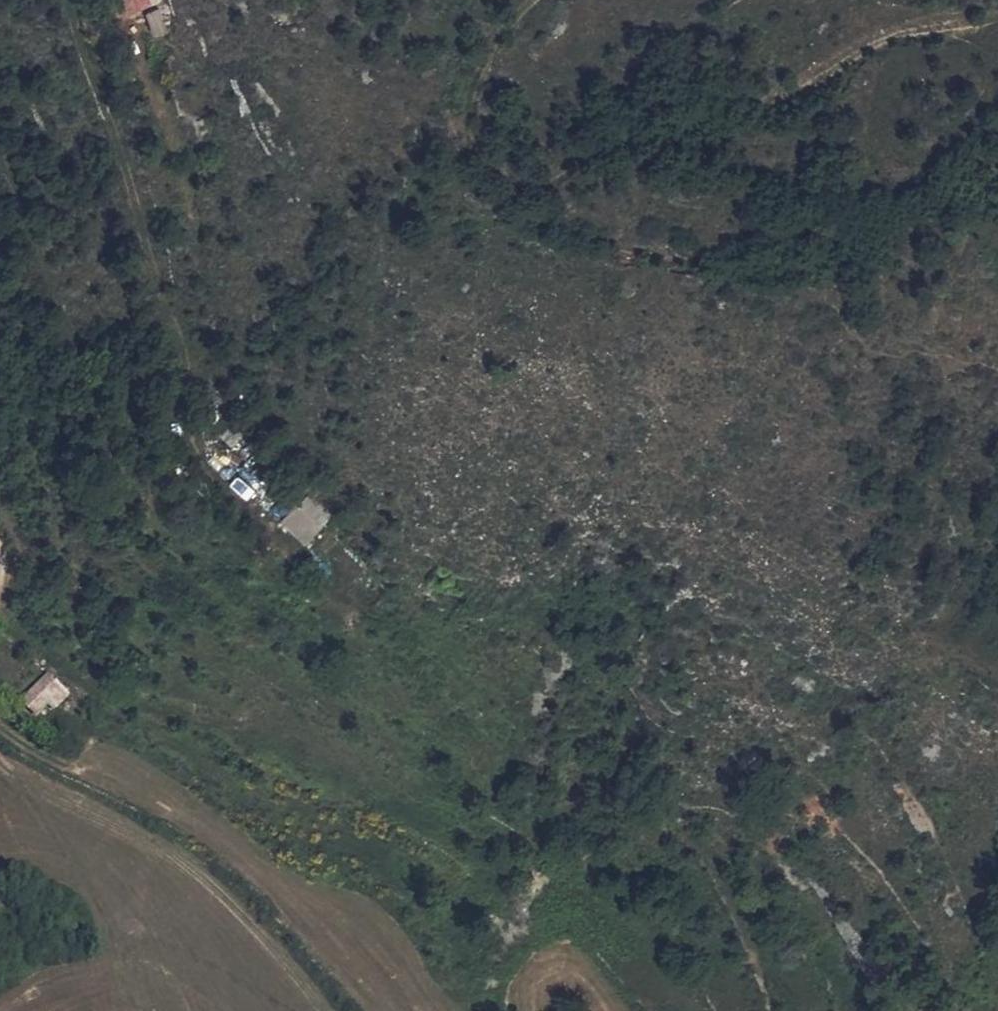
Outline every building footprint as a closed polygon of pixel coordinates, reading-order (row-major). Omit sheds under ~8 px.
[(250,501),(257,489),(236,477),(229,489),(250,501)] [(279,530),(306,552),(330,523),(304,503),(279,530)] [(69,692),(46,671),(24,694),(37,707),(52,694),(60,702),(69,692)]
